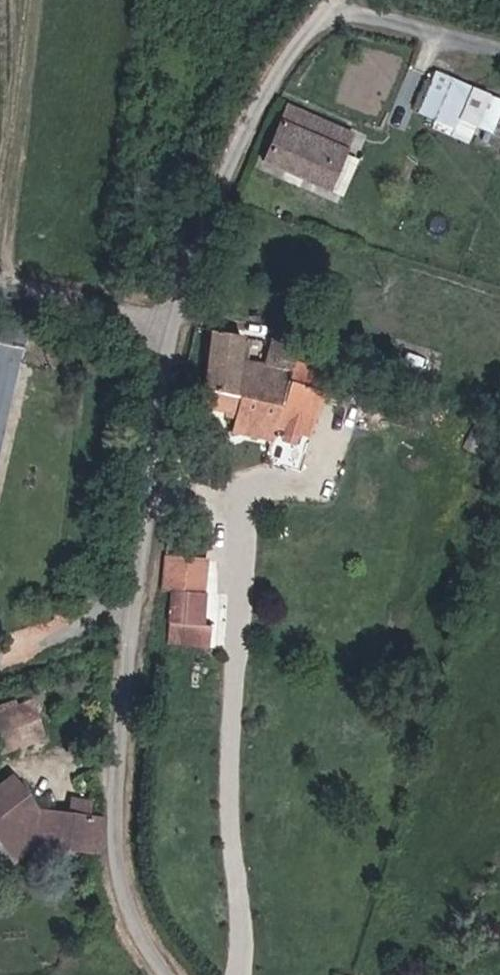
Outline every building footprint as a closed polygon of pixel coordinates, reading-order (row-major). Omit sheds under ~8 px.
[(472,137),(476,124),(499,132),(499,94),(432,71),(415,118),(472,137)] [(273,167),(316,184),(339,123),(297,106),(273,167)] [(275,394),(283,397),(297,348),(299,338),(273,330),(265,355),(236,348),(243,324),(216,316),(200,373),(275,394)] [(300,402),(309,405),(320,354),(297,348),(283,397),(290,399),(288,408),(298,410),(300,402)] [(225,421),(265,430),(275,394),(200,373),(194,397),(228,405),(225,421)] [(386,415),(422,424),(426,411),(390,402),(386,415)] [(177,592),(205,596),(209,559),(171,555),(167,590),(177,592)] [(209,627),(202,626),(205,596),(177,592),(170,647),(206,650),(209,627)] [(63,721),(49,685),(0,702),(0,742),(63,721)] [(39,831),(43,799),(9,768),(0,779),(0,825),(24,848),(39,831)] [(39,831),(103,843),(106,807),(94,804),(97,791),(82,788),(79,800),(43,796),(43,799),(39,831)]
